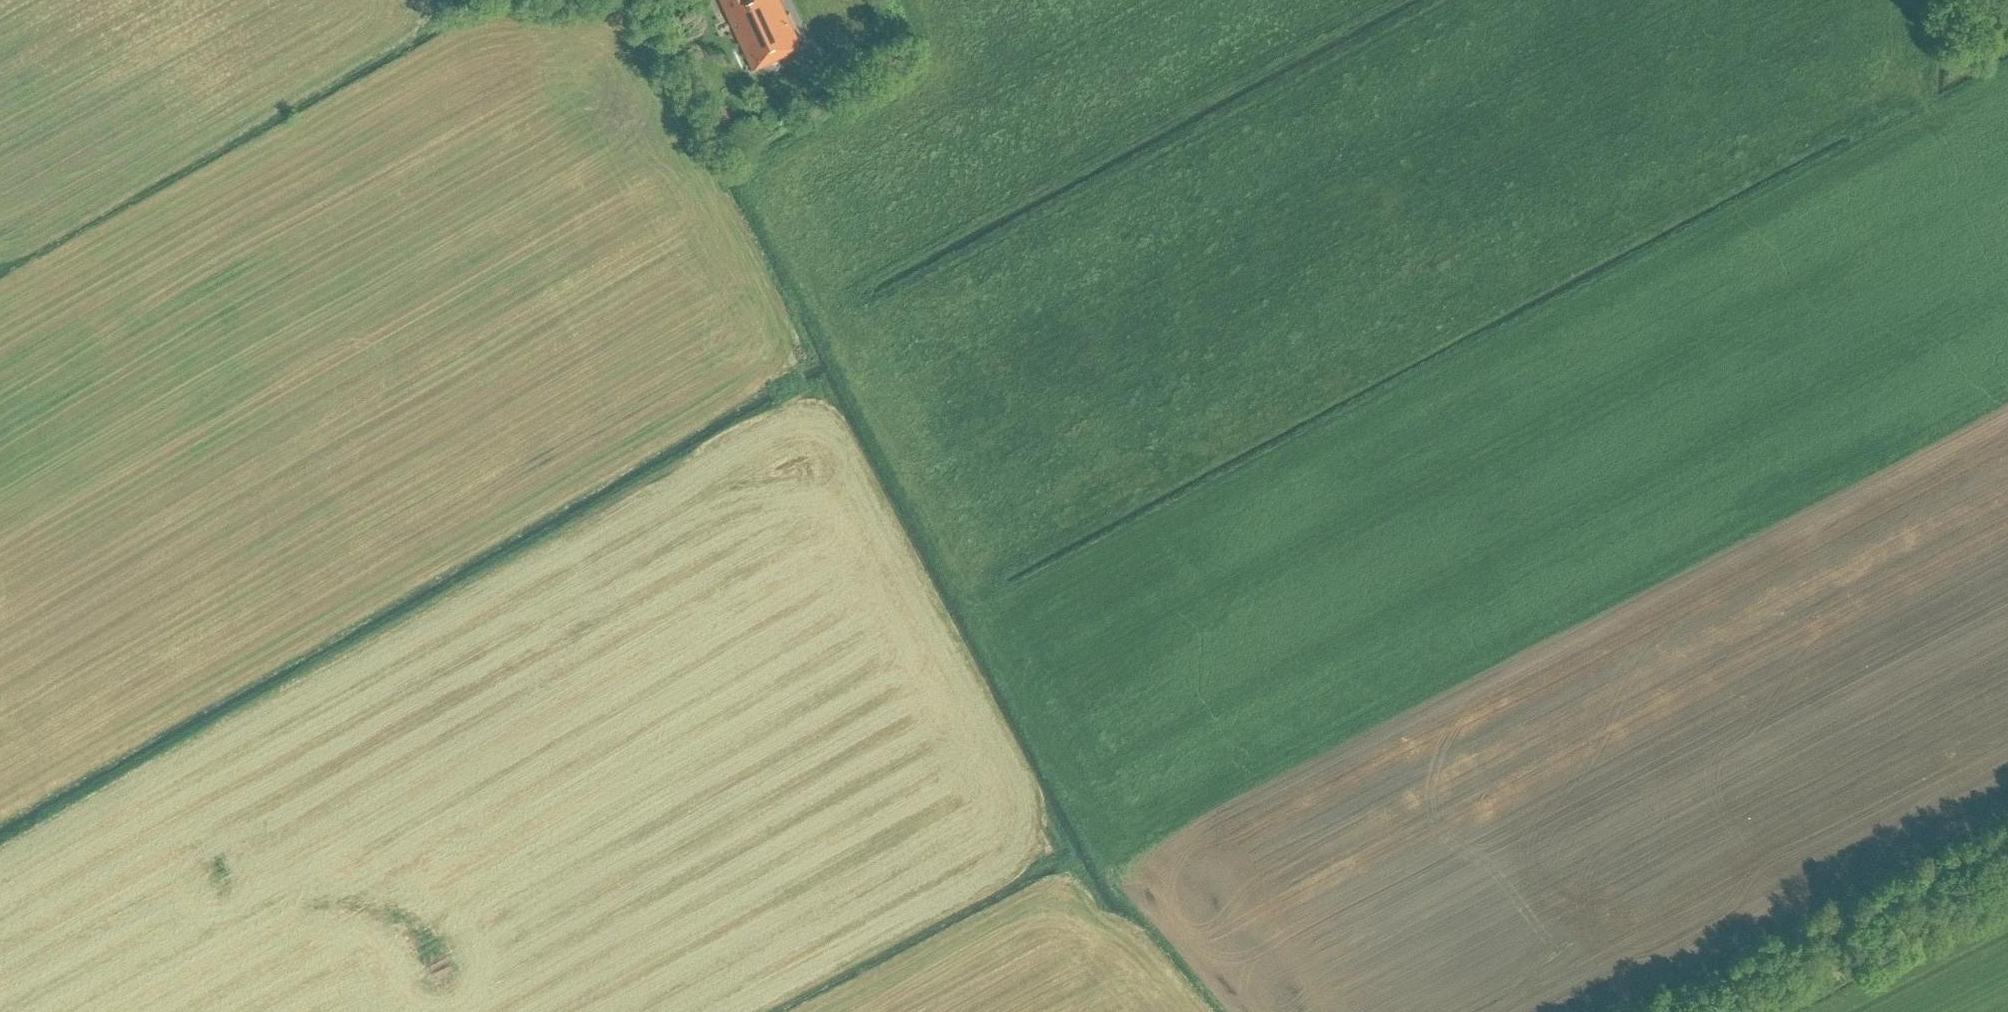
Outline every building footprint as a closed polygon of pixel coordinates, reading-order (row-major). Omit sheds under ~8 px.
[(780,0),(721,0),(754,68),(801,45),(780,0)]
